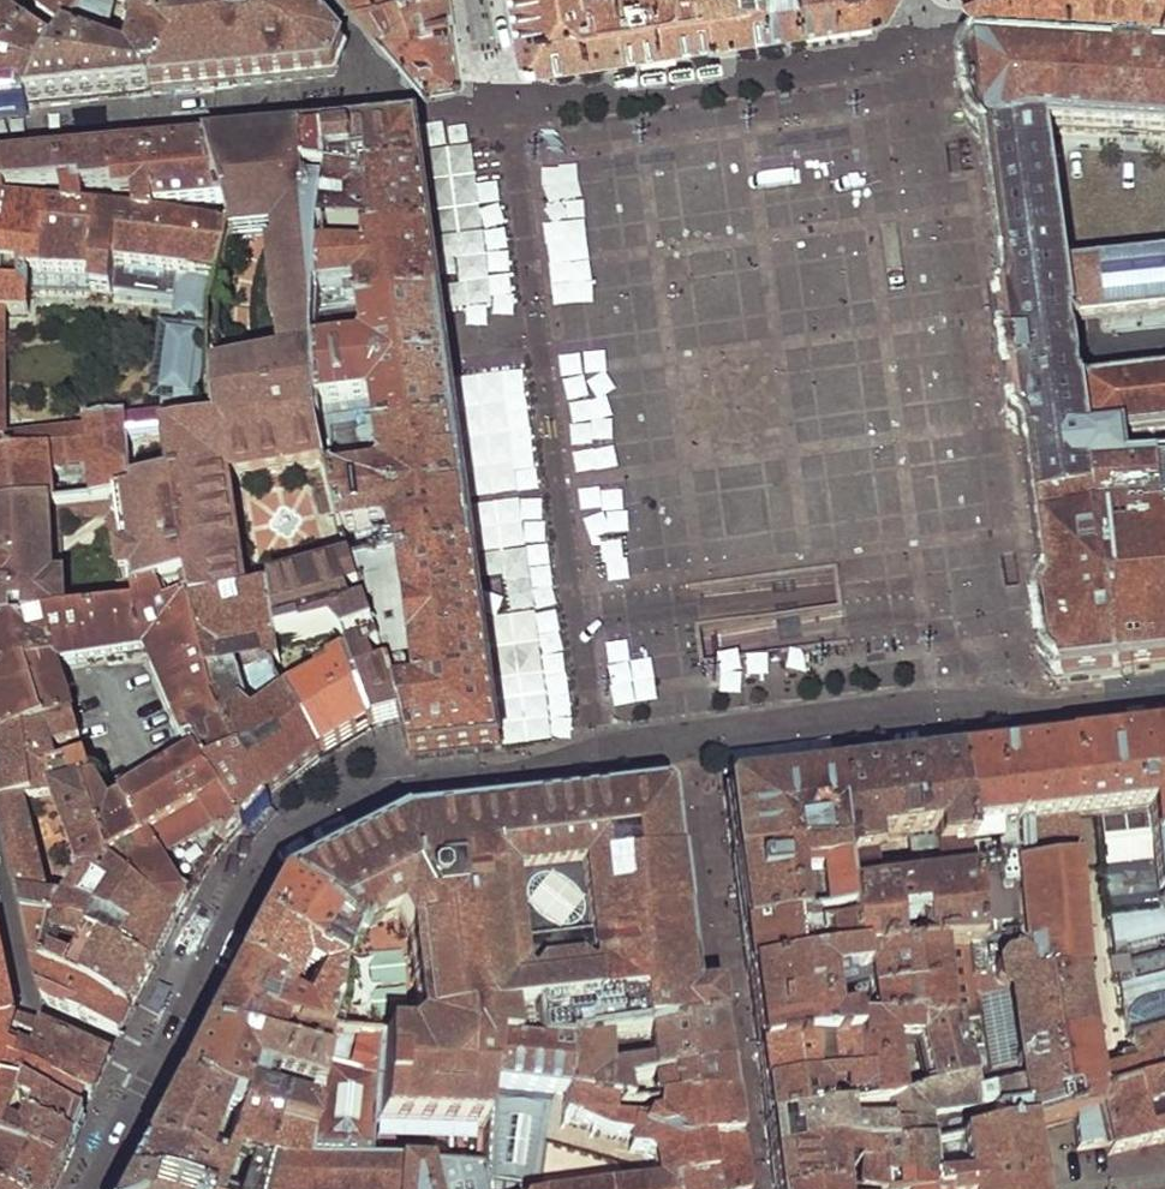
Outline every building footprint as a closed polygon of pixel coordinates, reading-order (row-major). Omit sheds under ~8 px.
[(26,106),(53,103),(123,95),(150,92),(182,54),(154,26),(143,16),(133,62),(105,54),(115,0),(89,0),(80,11),(62,36),(53,54),(26,106)] [(35,14),(62,36),(80,11),(66,0),(46,0),(35,14)] [(128,2),(143,16),(154,26),(175,11),(167,0),(131,0),(128,2)] [(330,74),(340,46),(317,18),(301,0),(238,0),(237,5),(193,12),(187,2),(175,11),(154,26),(182,54),(150,92),(220,85),(258,81),(330,74)] [(437,0),(358,0),(370,14),(437,0)] [(419,71),(435,69),(457,65),(456,62),(447,0),(437,0),(370,14),(380,25),(419,71)] [(513,42),(514,47),(518,50),(522,51),(603,39),(765,15),(765,0),(505,0),(513,42)] [(765,15),(850,4),(853,4),(872,0),(873,0),(765,0),(765,15)] [(21,33),(0,14),(0,60),(21,33)] [(3,109),(26,106),(53,54),(21,33),(0,60),(0,109),(3,109)] [(1115,60),(981,50),(980,47),(971,46),(962,61),(963,75),(960,76),(964,104),(968,132),(973,139),(980,143),(983,161),(986,187),(990,213),(993,238),(996,261),(999,284),(1000,291),(990,306),(993,331),(996,362),(996,366),(996,367),(997,370),(1003,412),(1005,432),(1024,444),(1024,450),(1027,476),(1028,480),(1030,502),(1033,527),(1036,550),(1038,573),(1039,579),(1035,595),(1034,607),(1030,608),(1034,635),(1038,659),(1042,660),(1047,673),(1050,679),(1054,681),(1120,674),(1119,670),(1164,666),(1164,466),(1134,469),(1129,439),(1164,434),(1164,376),(1083,384),(1079,356),(1075,327),(1150,319),(1164,317),(1164,259),(1143,261),(1069,268),(1048,133),(1164,140),(1164,63),(1161,63),(1159,61),(1116,57),(1115,60)] [(411,177),(424,175),(420,153),(416,129),(405,130),(359,133),(302,138),(304,177),(329,181),(365,185),(411,177)] [(280,359),(317,357),(317,353),(318,318),(319,299),(320,259),(321,234),(329,181),(304,177),(302,138),(223,146),(203,148),(228,235),(227,242),(272,240),(273,254),(266,254),(272,327),(275,327),(275,339),(279,339),(280,359)] [(65,215),(6,209),(0,251),(0,511),(46,507),(67,505),(65,477),(90,475),(93,502),(122,499),(129,498),(129,491),(125,444),(163,438),(217,433),(216,413),(127,423),(124,421),(86,426),(86,435),(88,452),(4,461),(4,444),(2,315),(26,316),(27,313),(37,312),(38,294),(29,293),(29,280),(72,281),(71,316),(94,316),(96,298),(111,298),(114,275),(203,282),(202,303),(215,305),(227,242),(228,235),(203,148),(164,151),(85,159),(38,163),(2,166),(6,200),(13,200),(14,206),(66,210),(65,215)] [(329,181),(321,234),(364,237),(408,241),(420,240),(433,238),(429,208),(424,175),(411,177),(365,185),(329,181)] [(576,273),(581,302),(588,301),(577,225),(539,231),(550,307),(568,304),(564,275),(576,273)] [(429,304),(442,302),(437,271),(433,238),(420,240),(408,241),(364,237),(363,260),(320,259),(319,299),(357,293),(358,312),(429,304)] [(746,343),(741,292),(723,294),(718,251),(646,258),(656,352),(746,343)] [(317,360),(318,381),(438,368),(452,366),(447,335),(442,302),(429,304),(358,312),(362,347),(317,353),(317,357),(317,360)] [(166,331),(159,391),(190,395),(197,335),(166,331)] [(317,360),(213,380),(216,413),(217,433),(258,428),(259,435),(317,427),(320,426),(320,413),(318,381),(317,360)] [(371,406),(375,439),(447,431),(461,429),(456,398),(452,366),(438,368),(318,381),(320,413),(371,406)] [(193,615),(246,603),(228,481),(326,464),(322,445),(317,427),(259,435),(258,428),(217,433),(163,438),(168,488),(188,591),(191,606),(193,615)] [(456,496),(470,495),(465,462),(461,429),(447,431),(375,439),(380,477),(331,485),(338,512),(444,498),(456,496)] [(88,452),(86,435),(4,444),(4,461),(88,452)] [(752,561),(778,561),(778,518),(794,518),(794,479),(686,479),(686,571),(722,571),(722,548),(752,548),(752,561)] [(122,499),(133,600),(158,596),(188,591),(168,488),(129,491),(129,498),(122,499)] [(465,557),(478,555),(474,526),(470,495),(456,496),(444,498),(338,512),(346,536),(389,533),(392,567),(454,558),(465,557)] [(46,507),(0,511),(0,631),(51,622),(46,507)] [(392,567),(356,572),(357,575),(365,598),(396,697),(403,718),(414,760),(492,753),(506,752),(492,654),(481,577),(478,555),(465,557),(454,558),(392,567)] [(357,575),(272,597),(280,652),(335,639),(345,650),(374,640),(366,618),(353,623),(346,603),(365,598),(357,575)] [(73,720),(58,669),(148,654),(195,764),(113,813),(96,787),(93,787),(82,792),(117,881),(177,927),(191,903),(184,899),(162,865),(215,836),(224,850),(244,829),(207,777),(240,763),(218,723),(208,677),(193,615),(191,606),(165,612),(158,596),(133,600),(136,612),(51,622),(0,631),(0,742),(25,735),(72,721),(73,720)] [(246,603),(193,615),(208,677),(282,664),(280,652),(272,597),(246,603)] [(289,699),(322,760),(342,747),(348,744),(374,729),(373,726),(360,690),(349,661),(332,669),(334,676),(289,699)] [(386,682),(360,690),(373,726),(388,722),(403,718),(396,697),(391,697),(386,682)] [(244,761),(268,803),(295,782),(322,760),(289,699),(255,722),(239,708),(218,723),(240,763),(244,761)] [(154,972),(165,950),(177,927),(117,881),(82,792),(93,787),(85,763),(57,770),(52,752),(65,747),(79,743),(72,721),(25,735),(34,802),(50,800),(80,878),(66,900),(63,906),(44,902),(42,895),(37,873),(33,872),(17,805),(0,808),(0,823),(23,921),(77,930),(94,938),(102,925),(130,939),(121,955),(154,972)] [(1164,894),(1164,733),(1075,743),(1063,745),(1060,745),(955,757),(975,946),(966,947),(975,1018),(985,1077),(987,1093),(1023,1086),(1024,1127),(1027,1131),(1072,1119),(1072,1116),(1099,1110),(1095,1072),(1068,874),(1080,874),(1073,821),(1083,820),(1093,818),(1094,828),(1132,826),(1143,818),(1155,895),(1164,894)] [(885,766),(832,772),(840,845),(846,915),(850,954),(895,951),(890,890),(876,891),(870,842),(908,839),(919,950),(966,947),(975,946),(955,757),(892,765),(885,766)] [(244,761),(240,763),(207,777),(244,829),(256,816),(268,803),(244,761)] [(730,834),(733,858),(840,845),(832,772),(779,778),(731,784),(725,790),(730,834)] [(493,811),(397,823),(342,851),(373,911),(348,931),(354,936),(397,914),(407,932),(417,1025),(407,1034),(386,1034),(375,1041),(372,1082),(366,1161),(394,1162),(423,1164),(478,1166),(486,1104),(487,1096),(493,1051),(565,1057),(565,1051),(695,1028),(682,935),(664,796),(658,792),(614,797),(572,802),(514,809),(493,811)] [(1094,828),(1105,920),(1133,1042),(1164,1034),(1164,894),(1155,895),(1143,818),(1132,826),(1094,828)] [(213,865),(224,850),(215,836),(162,865),(184,899),(191,903),(211,868),(213,865)] [(741,920),(741,927),(809,920),(846,915),(840,845),(733,858),(735,878),(741,920)] [(277,884),(348,931),(373,911),(342,851),(337,854),(277,884)] [(348,931),(277,884),(266,904),(255,924),(335,971),(348,931)] [(56,894),(42,895),(44,902),(63,906),(66,900),(56,894)] [(846,915),(809,920),(814,964),(747,972),(752,1011),(757,1051),(851,1043),(849,1023),(849,1021),(830,1023),(826,984),(868,977),(872,1023),(975,1018),(966,947),(919,950),(895,951),(850,954),(846,915)] [(744,950),(747,972),(814,964),(809,920),(741,927),(744,950)] [(91,995),(132,1013),(143,992),(154,972),(121,955),(93,941),(94,938),(77,930),(23,921),(30,945),(35,966),(92,991),(91,995)] [(298,972),(314,981),(289,1030),(323,1038),(324,1036),(335,971),(255,924),(244,944),(233,964),(277,989),(266,1023),(272,1025),(298,972)] [(93,941),(121,955),(130,939),(102,925),(94,938),(93,941)] [(17,1021),(15,1010),(0,946),(0,1023),(17,1021)] [(199,1031),(319,1066),(372,1082),(375,1041),(324,1036),(323,1038),(289,1030),(272,1025),(266,1023),(277,989),(233,964),(216,998),(199,1031)] [(38,981),(42,995),(51,1006),(121,1037),(126,1025),(132,1013),(91,995),(92,991),(35,966),(38,981)] [(765,1118),(766,1124),(883,1109),(899,1102),(892,1046),(917,1042),(930,1078),(923,1083),(925,1093),(967,1082),(985,1077),(975,1018),(872,1023),(849,1023),(851,1043),(757,1051),(761,1081),(765,1118)] [(8,1058),(12,1045),(16,1033),(43,1040),(39,1056),(34,1070),(94,1096),(102,1076),(110,1056),(45,1029),(29,1025),(17,1021),(0,1023),(0,1054),(8,1058)] [(718,1023),(695,1028),(565,1051),(565,1057),(562,1102),(624,1108),(623,1089),(724,1073),(721,1051),(718,1023)] [(319,1066),(199,1031),(184,1060),(178,1071),(174,1079),(237,1102),(235,1111),(270,1123),(309,1136),(319,1070),(319,1066)] [(1133,1042),(1137,1056),(1124,1057),(1125,1069),(1095,1072),(1099,1110),(1072,1116),(1072,1119),(1075,1149),(1103,1146),(1104,1153),(1164,1138),(1164,1034),(1133,1042)] [(24,1065),(34,1070),(39,1056),(12,1045),(8,1058),(11,1059),(24,1065)] [(487,1096),(562,1102),(565,1057),(493,1051),(487,1096)] [(94,1096),(34,1070),(24,1065),(21,1072),(15,1085),(3,1080),(7,1071),(8,1067),(11,1059),(8,1058),(0,1054),(0,1146),(2,1147),(16,1114),(26,1087),(85,1117),(89,1107),(94,1096)] [(11,1059),(8,1067),(21,1072),(24,1065),(11,1059)] [(309,1136),(306,1157),(320,1158),(323,1158),(346,1160),(353,1160),(366,1161),(372,1082),(319,1066),(319,1070),(309,1136)] [(724,1073),(623,1089),(624,1108),(728,1104),(726,1089),(724,1073)] [(237,1102),(174,1079),(170,1088),(154,1117),(139,1146),(175,1153),(213,1164),(235,1111),(237,1102)] [(769,1152),(770,1157),(925,1150),(923,1120),(986,1111),(990,1135),(1024,1127),(1023,1086),(987,1093),(971,1098),(967,1082),(925,1093),(899,1102),(883,1109),(766,1124),(769,1152)] [(26,1087),(16,1114),(73,1144),(79,1130),(85,1117),(26,1087)] [(487,1096),(486,1104),(548,1110),(548,1119),(560,1124),(562,1102),(487,1096)] [(562,1102),(560,1124),(548,1119),(538,1188),(742,1188),(739,1171),(732,1124),(728,1104),(624,1108),(562,1102)] [(548,1119),(548,1110),(486,1104),(478,1166),(423,1164),(431,1188),(538,1188),(548,1119)] [(139,1146),(135,1154),(128,1167),(120,1183),(165,1188),(168,1188),(256,1188),(270,1123),(235,1111),(213,1164),(175,1153),(139,1146)] [(16,1114),(2,1147),(34,1158),(61,1172),(67,1158),(73,1144),(16,1114)] [(394,1162),(366,1161),(353,1160),(346,1160),(323,1158),(320,1158),(306,1157),(309,1136),(270,1123),(256,1188),(392,1188),(394,1162)] [(1027,1131),(1024,1127),(990,1135),(957,1143),(961,1184),(940,1185),(941,1188),(1033,1188),(1027,1131)] [(61,1172),(34,1158),(2,1147),(0,1146),(0,1188),(54,1188),(61,1172)] [(836,1169),(856,1170),(857,1188),(941,1188),(940,1185),(929,1186),(925,1150),(770,1157),(774,1188),(837,1188),(836,1169)] [(423,1164),(394,1162),(392,1188),(431,1188),(423,1164)]
